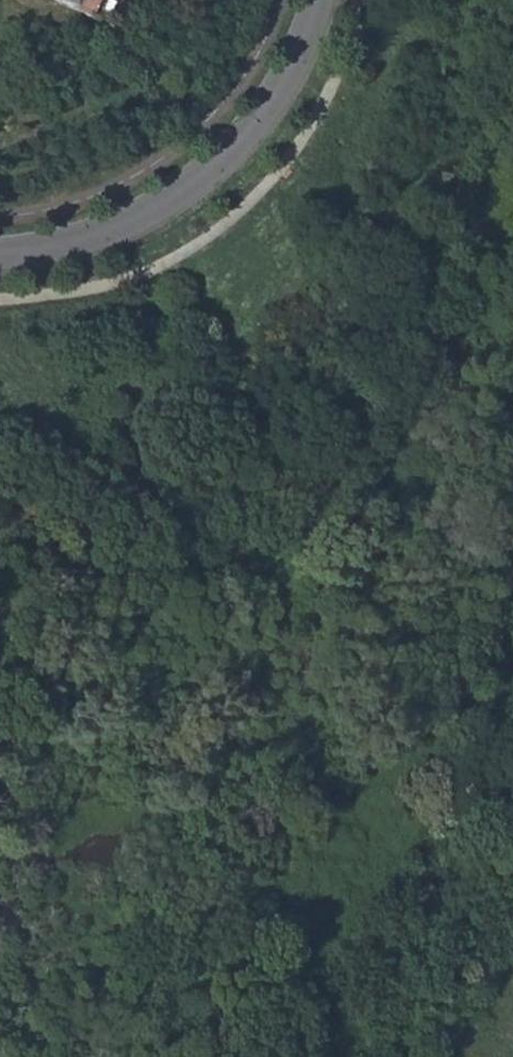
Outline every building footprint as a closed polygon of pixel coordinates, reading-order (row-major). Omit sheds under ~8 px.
[(87,15),(94,0),(53,0),(87,15)] [(111,562),(121,570),(131,558),(121,549),(111,562)]
